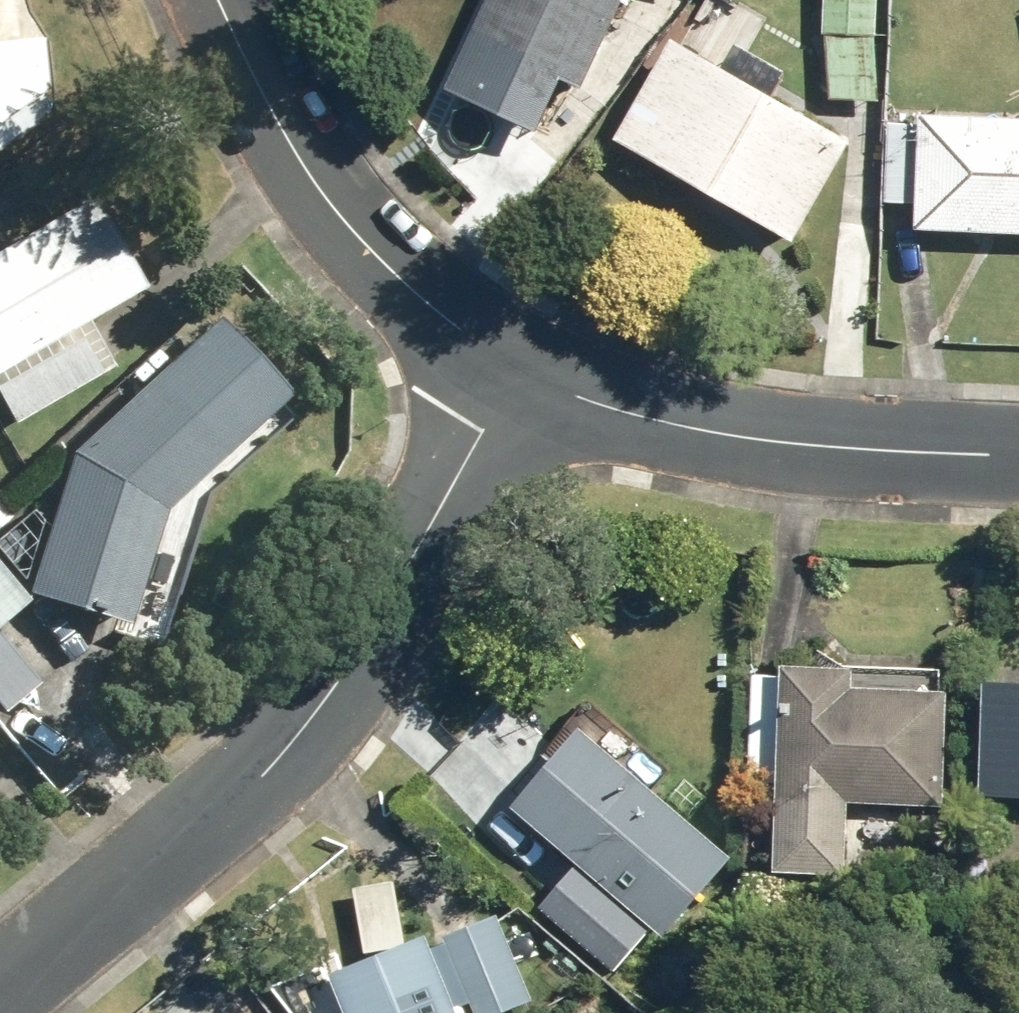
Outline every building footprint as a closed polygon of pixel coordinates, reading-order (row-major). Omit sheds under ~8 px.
[(460,55),(573,109),(617,13),(626,18),(635,0),(486,0),(460,55)] [(873,108),(877,0),(825,0),(824,41),(832,41),(830,107),(873,108)] [(609,152),(789,256),(846,156),(764,109),(779,84),(731,57),(716,82),(665,53),(609,152)] [(894,63),(895,89),(930,88),(929,62),(894,63)] [(1018,244),(1018,128),(918,124),(918,130),(881,129),(879,210),(917,212),(915,241),(1018,244)] [(4,435),(106,377),(81,333),(135,302),(84,213),(0,260),(0,427),(4,435)] [(152,384),(63,465),(23,605),(122,635),(153,529),(225,464),(152,384)] [(22,610),(0,584),(0,629),(22,610)] [(764,883),(837,884),(840,805),(932,808),(937,694),(841,691),(842,673),(767,670),(766,677),(744,677),(740,789),(766,790),(764,883)] [(1018,802),(1018,686),(970,684),(966,801),(1018,802)] [(549,909),(614,963),(641,930),(653,940),(723,857),(569,730),(501,812),(577,875),(549,909)] [(386,882),(344,889),(355,957),(317,973),(333,1012),(445,1012),(414,935),(396,942),(386,882)] [(466,1012),(499,1012),(524,1002),(486,915),(432,939),(466,1012)]
